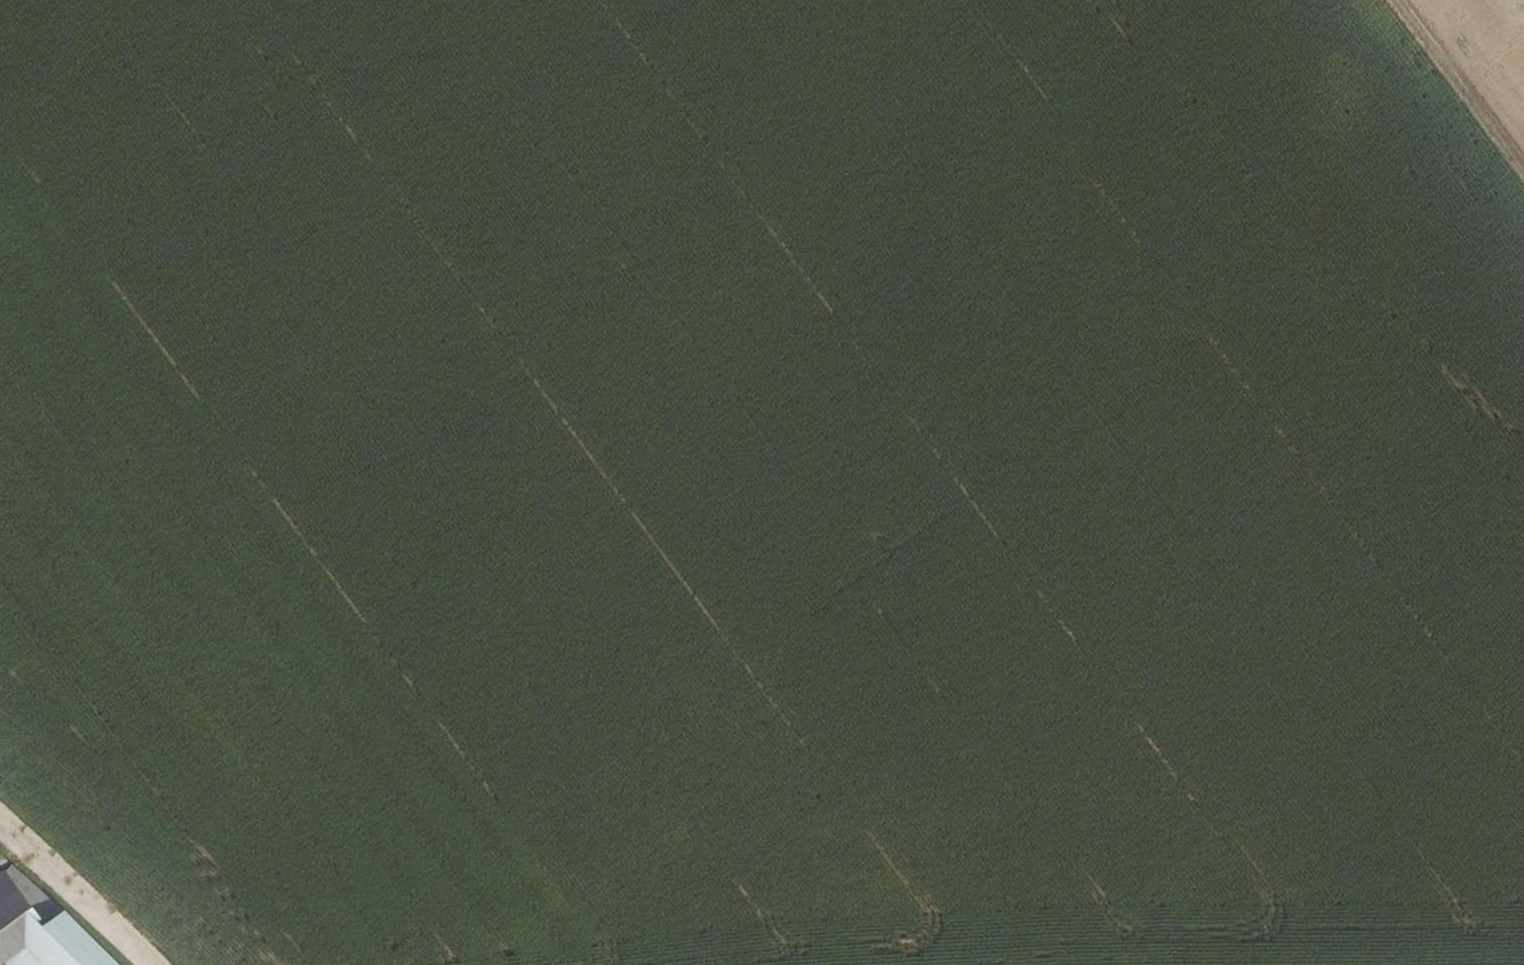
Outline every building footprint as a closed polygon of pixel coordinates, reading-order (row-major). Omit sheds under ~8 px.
[(47,928),(6,875),(0,879),(0,962),(6,958),(47,928)] [(65,914),(47,928),(6,958),(12,964),(117,964),(65,914)]
